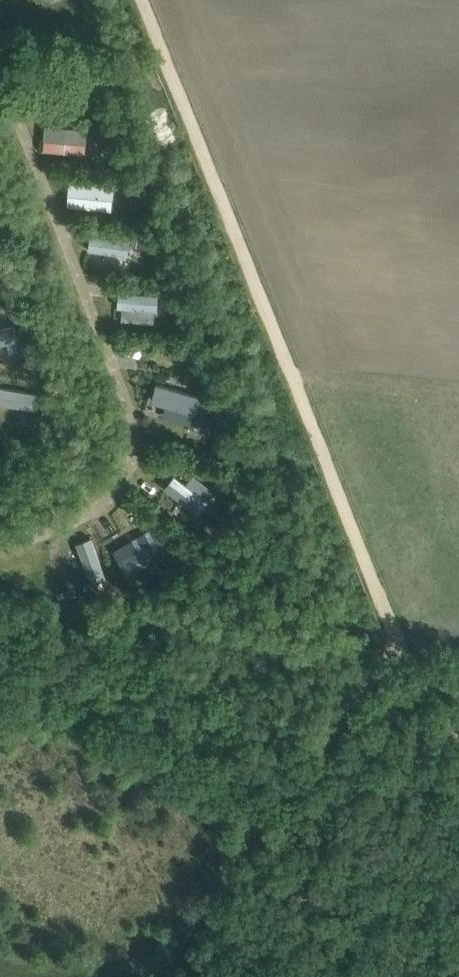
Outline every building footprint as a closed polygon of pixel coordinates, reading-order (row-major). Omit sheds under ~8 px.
[(88,143),(89,128),(48,124),(46,139),(88,143)] [(138,171),(138,180),(151,179),(151,171),(138,171)] [(115,180),(68,177),(66,197),(113,200),(115,180)] [(127,254),(129,239),(89,233),(87,249),(127,254)] [(117,291),(116,307),(157,310),(158,294),(117,291)] [(155,382),(150,400),(194,413),(199,395),(155,382)] [(39,407),(42,392),(0,386),(0,401),(39,407)] [(48,405),(50,396),(43,394),(41,404),(48,405)] [(197,513),(208,499),(173,473),(163,486),(197,513)] [(119,592),(92,522),(48,541),(65,600),(119,592)] [(160,536),(118,560),(127,574),(168,549),(160,536)]
